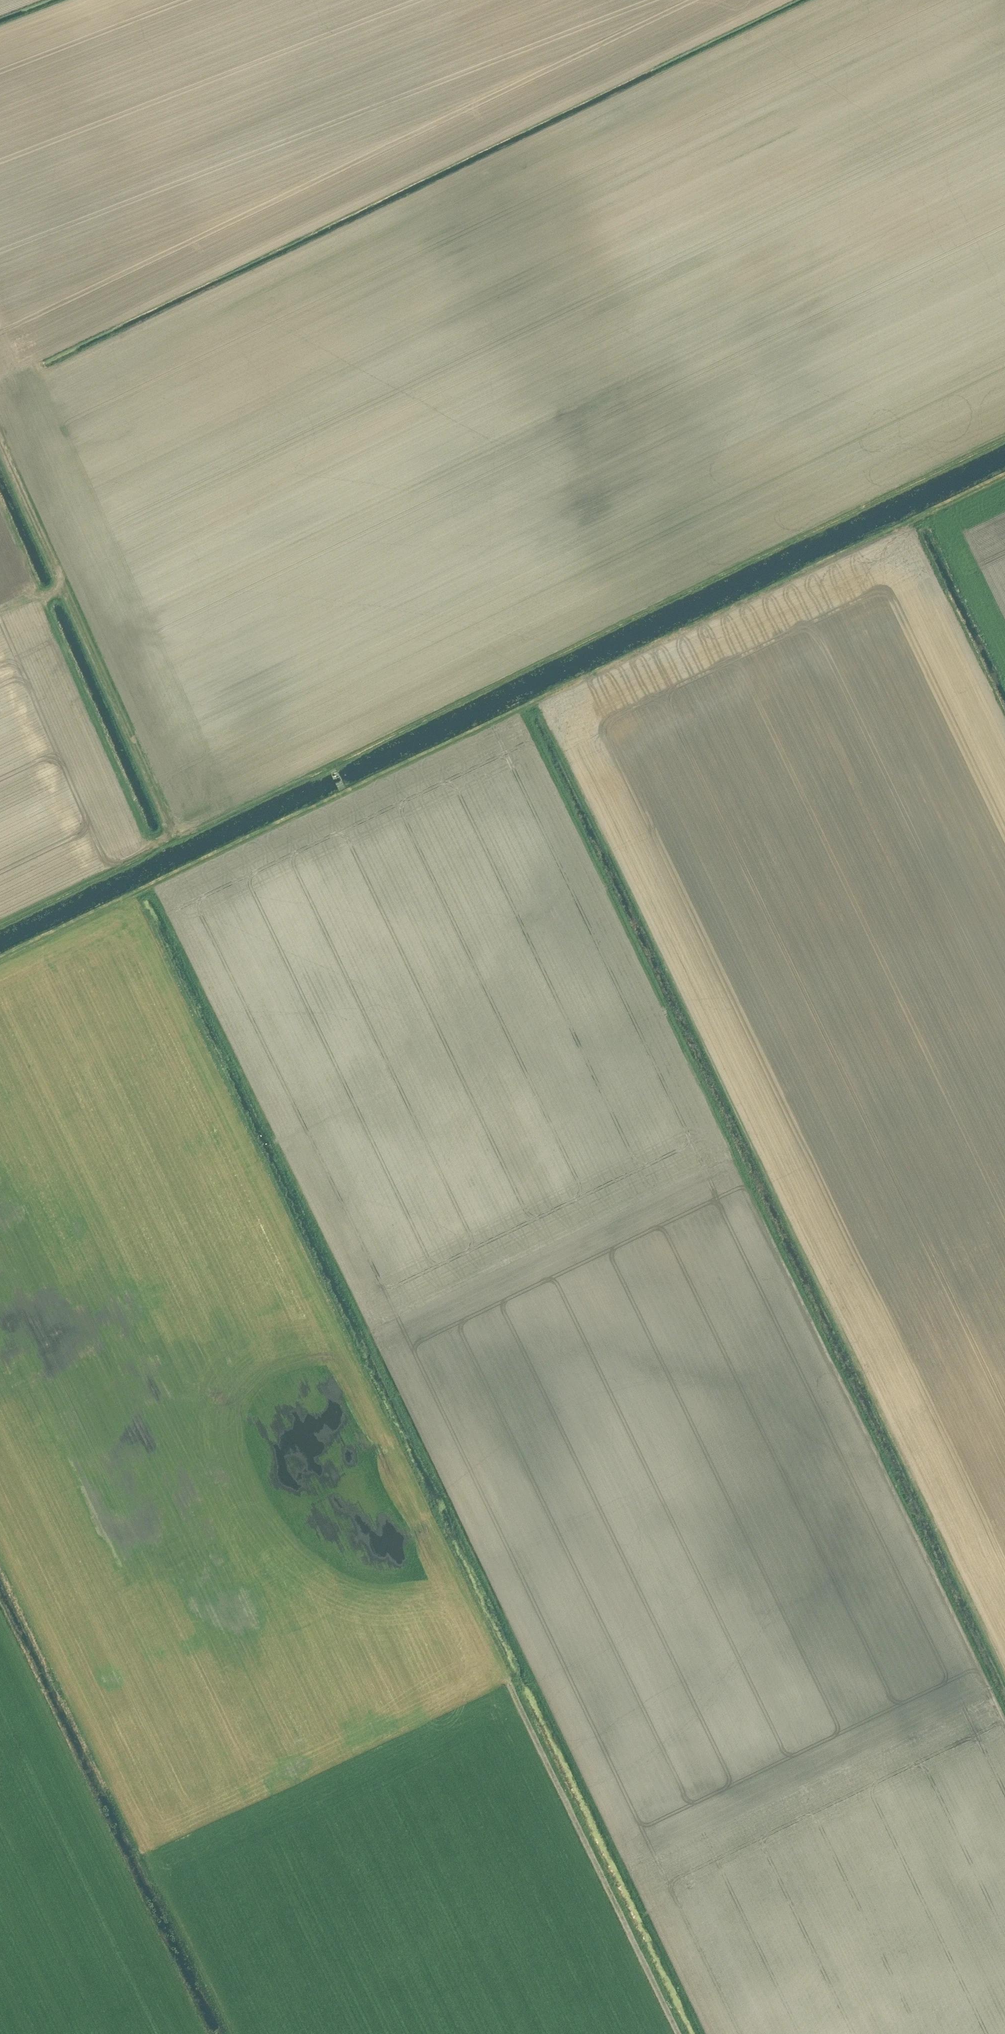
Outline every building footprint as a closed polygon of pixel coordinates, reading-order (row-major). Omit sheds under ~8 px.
[(31,414),(48,403),(45,399),(28,409),(31,414)]
